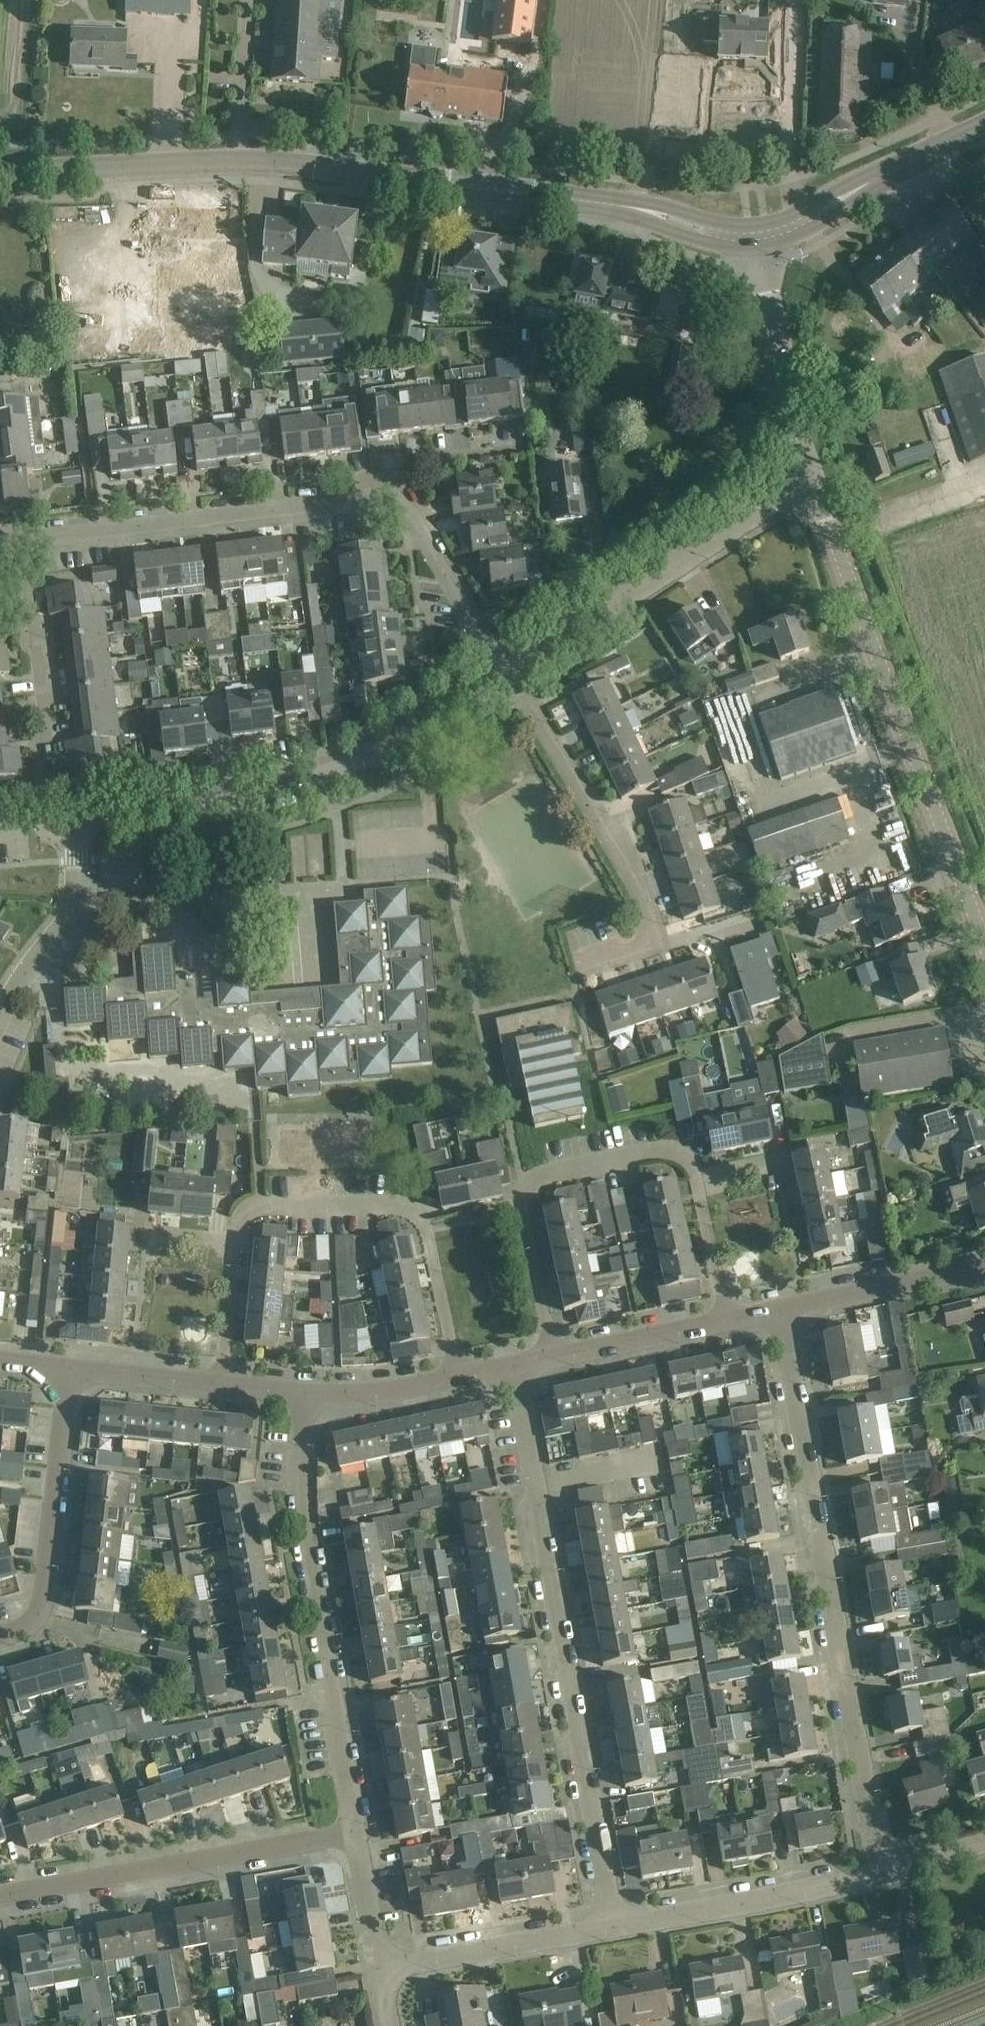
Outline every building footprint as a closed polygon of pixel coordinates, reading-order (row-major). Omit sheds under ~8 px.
[(126,13),(189,16),(190,0),(126,0),(126,13)] [(273,81),(272,81),(272,82),(273,82),(273,81),(318,85),(320,57),(336,58),(340,0),(278,0),(273,81)] [(493,41),(531,45),(536,0),(498,0),(493,41)] [(973,4),(951,14),(960,34),(938,44),(953,77),(984,63),(984,31),(973,4)] [(769,22),(704,19),(703,45),(718,45),(718,59),(767,61),(769,22)] [(821,110),(820,130),(858,131),(859,102),(867,103),(868,81),(859,81),(861,23),(823,22),(821,110)] [(126,34),(73,32),(71,66),(75,66),(75,64),(99,65),(99,67),(123,68),(123,71),(135,71),(135,58),(125,58),(126,34)] [(502,124),(509,77),(447,68),(447,72),(434,71),(437,50),(413,47),(404,111),(430,114),(433,118),(440,119),(444,116),(502,124)] [(146,232),(146,243),(161,243),(161,238),(189,238),(189,204),(170,203),(170,204),(159,204),(159,203),(147,203),(147,209),(147,232),(146,232)] [(189,204),(189,238),(216,239),(216,244),(231,244),(231,233),(231,210),(231,204),(219,204),(208,204),(189,204)] [(880,260),(900,285),(906,280),(915,291),(908,296),(909,297),(937,276),(949,292),(984,264),(984,252),(948,204),(880,260)] [(357,219),(303,212),(301,225),(267,220),(261,264),(296,268),(297,263),(332,268),(330,276),(347,278),(349,269),(350,269),(357,219)] [(495,242),(462,237),(459,257),(441,255),(437,280),(435,289),(471,294),(488,296),(488,291),(504,294),(509,261),(493,259),(495,242)] [(116,249),(80,252),(82,273),(117,270),(116,249)] [(908,298),(909,297),(908,296),(915,291),(906,280),(900,285),(880,260),(856,280),(883,316),(907,298),(908,298)] [(582,264),(575,296),(603,302),(601,312),(650,322),(655,292),(606,283),(609,269),(596,266),(595,262),(587,261),(585,264),(582,264)] [(117,270),(82,273),(83,294),(119,291),(117,270)] [(150,275),(152,293),(176,290),(174,273),(150,275)] [(228,285),(218,286),(222,322),(241,320),(240,313),(250,312),(248,296),(239,297),(236,278),(227,279),(228,285)] [(218,286),(200,288),(205,324),(222,322),(218,286)] [(200,288),(182,290),(187,326),(205,324),(200,288)] [(182,290),(164,292),(169,328),(187,326),(182,290)] [(164,292),(146,294),(150,331),(169,328),(164,292)] [(925,319),(915,305),(903,314),(913,328),(925,319)] [(424,310),(422,324),(438,327),(440,312),(437,312),(424,310)] [(346,359),(343,322),(280,328),(283,365),(346,359)] [(442,332),(440,332),(430,332),(429,350),(444,349),(442,332)] [(953,367),(944,343),(902,357),(910,382),(953,367)] [(532,345),(527,351),(528,359),(534,363),(542,362),(547,356),(545,348),(539,344),(532,345)] [(257,363),(256,350),(239,351),(241,364),(257,363)] [(55,353),(39,354),(40,366),(56,365),(55,353)] [(229,378),(226,354),(205,357),(208,381),(229,378)] [(940,372),(971,462),(984,458),(984,357),(940,372)] [(123,386),(144,384),(142,367),(121,369),(123,386)] [(485,386),(483,368),(451,372),(452,384),(451,384),(454,412),(466,410),(468,425),(490,422),(485,386)] [(320,383),(319,369),(296,371),(297,384),(319,383),(320,383)] [(485,386),(490,422),(513,419),(525,417),(519,372),(497,375),(498,385),(485,386)] [(353,374),(337,375),(338,385),(355,383),(353,374)] [(155,378),(144,380),(144,384),(145,389),(156,388),(155,378)] [(37,423),(39,423),(36,397),(26,398),(24,383),(0,386),(0,428),(37,423)] [(440,391),(418,394),(423,431),(445,428),(443,413),(454,412),(451,384),(439,386),(440,391)] [(375,393),(362,395),(368,438),(378,436),(401,434),(395,389),(386,390),(387,398),(376,399),(375,393)] [(396,389),(395,389),(401,434),(423,431),(420,411),(418,394),(397,397),(396,389)] [(235,428),(240,466),(241,466),(240,460),(248,459),(248,465),(262,463),(261,448),(271,447),(267,419),(264,393),(251,395),(253,413),(245,414),(247,427),(235,428)] [(103,413),(101,395),(84,397),(85,414),(89,439),(107,437),(104,413),(103,413)] [(324,417),(329,455),(351,452),(362,450),(356,398),(334,401),(334,404),(335,416),(324,417)] [(191,402),(179,403),(182,428),(194,427),(191,402)] [(169,430),(182,428),(179,403),(166,405),(169,430)] [(301,420),(306,458),(329,455),(324,417),(322,406),(312,408),(313,418),(301,420)] [(306,458),(301,420),(300,409),(278,412),(279,417),(267,419),(271,447),(282,446),(284,460),(306,458)] [(234,417),(212,420),(214,431),(218,468),(219,468),(219,462),(226,462),(227,467),(240,466),(235,428),(234,417)] [(0,428),(0,453),(28,450),(42,448),(39,423),(37,423),(0,428)] [(150,428),(128,431),(133,473),(134,473),(141,472),(142,478),(156,476),(155,470),(151,438),(150,428)] [(878,430),(868,434),(873,448),(883,444),(878,430)] [(75,431),(64,433),(65,441),(65,444),(77,443),(76,435),(75,431)] [(134,479),(128,431),(117,432),(118,442),(107,444),(109,456),(111,476),(120,475),(121,481),(134,479)] [(214,431),(193,433),(197,471),(218,468),(214,431)] [(590,434),(579,435),(580,448),(591,447),(590,434)] [(173,436),(151,438),(155,470),(163,469),(163,475),(177,474),(173,436)] [(77,443),(65,444),(65,446),(66,455),(78,453),(77,444),(77,443)] [(0,453),(0,469),(1,477),(27,474),(31,474),(28,450),(0,453)] [(890,476),(881,451),(866,457),(875,482),(890,476)] [(579,465),(541,470),(544,487),(551,486),(553,502),(556,521),(582,518),(577,481),(581,480),(579,465)] [(82,485),(80,471),(61,473),(63,487),(82,485)] [(453,518),(460,517),(460,516),(497,512),(497,511),(492,472),(456,477),(458,489),(450,491),(453,518)] [(27,474),(1,477),(5,508),(20,506),(21,509),(40,507),(38,493),(30,494),(27,474)] [(976,499),(984,543),(984,497),(976,499)] [(503,510),(497,511),(497,512),(460,516),(460,517),(463,543),(471,541),(473,554),(508,549),(503,510)] [(283,541),(260,544),(266,589),(287,587),(289,603),(302,601),(298,571),(286,573),(283,541)] [(238,547),(244,592),(266,589),(260,544),(238,547)] [(334,549),(333,550),(334,562),(340,562),(343,582),(383,577),(382,571),(386,570),(384,555),(380,556),(380,555),(377,556),(375,544),(358,546),(334,549)] [(222,595),(244,592),(238,547),(216,549),(222,595)] [(522,548),(508,549),(473,554),(479,554),(482,579),(490,578),(492,591),(528,587),(525,567),(522,548)] [(176,554),(182,599),(206,596),(200,551),(176,554)] [(160,602),(182,599),(176,554),(155,557),(160,602)] [(140,604),(160,602),(155,557),(133,560),(137,591),(126,593),(129,622),(142,620),(140,604)] [(117,582),(115,568),(91,570),(93,585),(117,582)] [(383,577),(343,582),(346,604),(373,600),(385,599),(383,577)] [(50,616),(61,615),(61,614),(92,610),(89,584),(47,589),(50,616)] [(307,587),(310,609),(319,607),(316,586),(307,587)] [(373,600),(346,604),(348,624),(388,619),(388,618),(385,599),(373,600)] [(321,628),(319,607),(310,609),(312,629),(321,628)] [(65,640),(106,635),(103,608),(92,610),(61,614),(61,615),(65,640)] [(704,621),(696,609),(669,627),(687,654),(707,641),(714,653),(735,639),(717,612),(704,621)] [(227,614),(216,615),(220,643),(230,642),(227,614)] [(220,643),(216,615),(204,617),(208,645),(220,643)] [(356,623),(358,644),(399,639),(396,618),(400,618),(400,617),(388,618),(388,619),(356,623)] [(809,651),(798,617),(749,633),(754,647),(774,640),(781,661),(809,651)] [(272,635),(270,622),(258,624),(258,625),(248,626),(250,636),(258,635),(259,637),(272,635)] [(123,623),(113,624),(114,633),(124,632),(123,623)] [(312,629),(315,650),(328,648),(325,627),(321,628),(312,629)] [(187,632),(171,634),(173,648),(189,646),(187,632)] [(65,640),(68,665),(110,660),(106,635),(65,640)] [(143,638),(134,639),(136,657),(145,655),(143,638)] [(349,646),(350,655),(359,653),(361,666),(401,660),(401,654),(407,653),(405,638),(399,639),(358,644),(349,646)] [(9,673),(6,646),(0,647),(0,674),(9,673)] [(328,648),(315,650),(313,650),(315,671),(330,669),(328,648)] [(172,650),(154,653),(156,669),(174,666),(172,650)] [(607,665),(605,666),(610,676),(630,667),(626,657),(607,665)] [(68,665),(71,691),(113,686),(110,660),(68,665)] [(401,660),(361,666),(364,686),(404,681),(401,660)] [(145,662),(128,664),(130,681),(146,680),(145,662)] [(780,678),(775,663),(750,671),(755,686),(780,678)] [(330,669),(315,671),(316,674),(318,697),(334,695),(330,669)] [(285,716),(286,720),(297,719),(297,715),(308,714),(306,703),(319,702),(318,697),(316,674),(281,679),(282,690),(285,716)] [(585,723),(590,721),(620,707),(607,681),(573,697),(585,723)] [(282,690),(270,691),(269,684),(247,687),(249,699),(254,740),(264,739),(264,735),(275,734),(273,718),(285,716),(282,690)] [(116,711),(113,686),(71,691),(74,717),(116,711)] [(226,696),(214,698),(217,725),(229,724),(231,739),(243,738),(243,742),(254,740),(247,687),(225,689),(226,696)] [(404,688),(392,689),(394,703),(405,702),(404,688)] [(856,755),(834,692),(759,717),(781,781),(856,755)] [(318,697),(319,702),(322,723),(337,721),(334,695),(318,697)] [(203,713),(181,716),(186,757),(197,756),(196,752),(208,750),(205,727),(217,725),(214,698),(201,699),(203,713)] [(590,721),(585,723),(597,749),(632,732),(642,727),(634,711),(624,715),(620,707),(590,721)] [(116,711),(74,717),(77,742),(77,743),(108,739),(119,738),(116,711)] [(695,711),(679,717),(684,728),(699,722),(695,711)] [(186,757),(181,716),(147,720),(150,747),(163,745),(164,756),(175,754),(175,758),(186,757)] [(610,774),(644,758),(632,732),(597,749),(610,774)] [(129,736),(118,738),(120,746),(130,744),(129,736)] [(77,743),(77,742),(66,743),(69,770),(111,765),(108,739),(77,743)] [(7,750),(7,751),(0,752),(0,778),(22,776),(18,749),(7,750)] [(644,758),(610,774),(622,800),(656,784),(644,758)] [(701,758),(675,771),(682,786),(709,774),(701,758)] [(723,773),(692,783),(696,797),(728,786),(723,773)] [(668,805),(649,812),(653,824),(658,839),(662,837),(694,827),(708,823),(702,806),(689,811),(685,800),(668,805)] [(761,871),(850,840),(836,801),(747,831),(761,871)] [(739,813),(727,817),(731,830),(743,826),(739,813)] [(694,827),(658,839),(666,866),(703,854),(694,827)] [(712,881),(703,854),(666,866),(675,893),(712,881)] [(712,881),(675,893),(684,920),(720,908),(712,881)] [(142,936),(130,937),(133,966),(142,965),(143,979),(148,1036),(149,1055),(181,1053),(182,1066),(213,1064),(213,1067),(214,1067),(213,1051),(222,1050),(224,1072),(255,1070),(257,1090),(288,1087),(288,1097),(320,1095),(320,1084),(391,1078),(391,1068),(432,1065),(426,993),(436,992),(430,919),(409,921),(407,890),(364,894),(365,904),(335,907),(341,989),(249,996),(248,976),(216,978),(217,999),(198,1001),(196,976),(175,977),(173,947),(143,949),(142,936)] [(890,906),(884,890),(866,897),(857,900),(857,899),(841,905),(841,904),(805,917),(814,940),(849,927),(848,925),(864,919),(867,927),(879,922),(887,944),(919,933),(907,900),(890,906)] [(0,923),(0,948),(10,929),(0,923)] [(780,1000),(760,941),(730,951),(751,1009),(780,1000)] [(931,967),(923,945),(891,956),(895,968),(891,969),(903,1004),(934,994),(925,969),(931,967)] [(705,959),(677,968),(691,1008),(718,999),(705,959)] [(882,981),(875,961),(855,969),(862,988),(882,981)] [(663,1017),(691,1008),(677,968),(650,977),(663,1017)] [(623,986),(636,1026),(663,1017),(650,977),(623,986)] [(108,1039),(148,1036),(143,979),(103,982),(104,989),(64,992),(67,1023),(106,1020),(108,1039)] [(608,1035),(636,1026),(623,986),(595,996),(608,1035)] [(578,1038),(571,1005),(496,1021),(511,1091),(526,1088),(535,1129),(584,1118),(571,1058),(582,1055),(580,1044),(582,1043),(581,1038),(578,1038)] [(694,1022),(678,1028),(682,1040),(698,1035),(694,1022)] [(780,1040),(790,1052),(808,1037),(799,1025),(780,1040)] [(953,1084),(943,1029),(854,1045),(860,1077),(864,1099),(952,1083),(952,1084),(953,1084)] [(823,1036),(778,1060),(784,1094),(831,1086),(823,1036)] [(671,1042),(654,1047),(657,1056),(673,1051),(671,1042)] [(636,1049),(618,1055),(622,1069),(641,1062),(636,1049)] [(697,1061),(680,1064),(683,1080),(683,1081),(686,1096),(688,1105),(689,1112),(706,1109),(703,1097),(699,1078),(700,1077),(697,1061)] [(773,1062),(757,1066),(763,1096),(763,1097),(764,1097),(779,1094),(775,1074),(774,1068),(773,1062)] [(683,1080),(669,1083),(672,1099),(674,1108),(677,1122),(691,1119),(689,1112),(688,1105),(686,1096),(683,1081),(683,1080)] [(706,1109),(689,1112),(691,1119),(692,1126),(706,1123),(713,1154),(742,1148),(733,1107),(730,1093),(730,1091),(716,1094),(703,1097),(706,1109)] [(733,1107),(742,1148),(771,1142),(764,1112),(767,1112),(764,1097),(763,1097),(763,1096),(746,1100),(747,1104),(733,1107)] [(626,1098),(610,1103),(614,1116),(630,1111),(626,1098)] [(952,1104),(914,1116),(920,1135),(917,1136),(921,1152),(950,1143),(961,1177),(984,1170),(984,1130),(982,1131),(977,1115),(957,1121),(952,1104)] [(278,1113),(266,1113),(267,1123),(278,1122),(278,1113)] [(61,1143),(61,1142),(63,1129),(69,1130),(70,1118),(50,1116),(49,1128),(53,1128),(51,1142),(61,1143)] [(34,1151),(24,1150),(27,1125),(0,1122),(0,1147),(34,1151)] [(426,1125),(413,1127),(414,1135),(428,1132),(426,1125)] [(874,1143),(871,1127),(847,1133),(850,1148),(874,1143)] [(367,1131),(279,1133),(279,1163),(367,1161),(367,1131)] [(139,1135),(136,1175),(151,1177),(155,1136),(139,1135)] [(480,1169),(465,1172),(472,1205),(501,1199),(493,1164),(504,1161),(506,1167),(507,1167),(501,1140),(475,1146),(480,1169)] [(220,1143),(217,1173),(232,1175),(235,1144),(220,1143)] [(0,1147),(0,1172),(22,1175),(23,1160),(33,1161),(34,1151),(0,1147)] [(792,1159),(797,1183),(829,1176),(824,1150),(791,1157),(792,1159)] [(866,1168),(879,1165),(876,1151),(864,1154),(866,1168)] [(443,1211),(472,1205),(465,1172),(450,1175),(446,1152),(419,1158),(425,1184),(426,1184),(425,1178),(435,1176),(443,1211)] [(47,1177),(57,1178),(59,1164),(49,1163),(47,1177)] [(882,1181),(879,1165),(866,1168),(872,1193),(883,1191),(882,1181)] [(150,1214),(180,1217),(184,1172),(169,1171),(168,1180),(153,1179),(150,1214)] [(22,1175),(0,1172),(0,1198),(19,1200),(22,1175)] [(200,1174),(184,1172),(180,1217),(209,1220),(213,1185),(199,1183),(200,1174)] [(797,1183),(803,1208),(835,1201),(829,1176),(797,1183)] [(942,1189),(949,1214),(971,1207),(979,1233),(984,1231),(984,1176),(942,1189)] [(56,1193),(57,1178),(47,1177),(46,1192),(56,1193)] [(614,1222),(607,1193),(605,1182),(592,1185),(593,1188),(589,1188),(592,1203),(596,1203),(600,1225),(614,1222)] [(650,1215),(681,1208),(676,1184),(677,1184),(676,1182),(644,1189),(644,1191),(645,1191),(650,1215)] [(548,1236),(581,1229),(578,1214),(588,1212),(583,1186),(557,1192),(554,1196),(557,1208),(542,1211),(543,1212),(548,1236)] [(621,1190),(612,1192),(612,1193),(615,1207),(619,1222),(628,1220),(624,1205),(621,1191),(621,1190)] [(863,1195),(867,1219),(878,1216),(873,1193),(872,1193),(863,1195)] [(27,1211),(48,1213),(50,1196),(37,1195),(36,1198),(28,1198),(27,1211)] [(803,1208),(808,1231),(840,1224),(837,1210),(846,1208),(844,1199),(835,1201),(803,1208)] [(743,1215),(742,1203),(733,1204),(734,1226),(754,1225),(753,1214),(743,1215)] [(655,1239),(687,1232),(681,1208),(650,1215),(655,1239)] [(27,1211),(26,1224),(37,1225),(34,1247),(45,1248),(48,1213),(27,1211)] [(52,1248),(62,1249),(64,1231),(65,1214),(61,1214),(61,1215),(55,1213),(52,1248)] [(125,1218),(100,1215),(99,1227),(87,1226),(85,1251),(97,1253),(127,1256),(130,1230),(124,1230),(125,1218)] [(878,1216),(867,1219),(869,1233),(865,1234),(871,1263),(886,1260),(878,1216)] [(631,1234),(628,1220),(619,1222),(622,1236),(631,1234)] [(614,1222),(600,1225),(604,1240),(606,1239),(617,1237),(614,1222)] [(840,1224),(808,1231),(813,1257),(813,1259),(845,1252),(842,1237),(858,1233),(856,1222),(840,1226),(840,1224)] [(247,1268),(284,1272),(285,1258),(297,1260),(299,1238),(287,1238),(287,1230),(263,1228),(261,1244),(255,1243),(254,1254),(249,1254),(247,1268)] [(586,1253),(581,1229),(548,1236),(554,1260),(586,1253)] [(660,1264),(692,1257),(687,1232),(655,1239),(660,1264)] [(383,1271),(413,1264),(408,1241),(378,1247),(383,1271)] [(34,1247),(32,1272),(42,1273),(45,1248),(34,1247)] [(52,1248),(50,1266),(60,1267),(62,1249),(52,1248)] [(94,1278),(125,1281),(127,1256),(97,1253),(94,1278)] [(586,1253),(554,1260),(559,1285),(592,1278),(586,1253)] [(336,1256),(338,1279),(348,1278),(355,1277),(354,1255),(336,1256)] [(639,1268),(636,1255),(626,1257),(629,1270),(639,1268)] [(687,1258),(660,1264),(664,1279),(655,1281),(661,1308),(684,1303),(680,1287),(698,1283),(698,1282),(697,1282),(695,1273),(697,1272),(699,1270),(696,1259),(696,1257),(692,1258),(692,1257),(687,1258)] [(614,1274),(624,1271),(621,1258),(611,1260),(614,1274)] [(329,1275),(328,1263),(310,1263),(311,1274),(328,1275),(329,1275)] [(389,1297),(419,1291),(413,1264),(383,1271),(389,1297)] [(284,1272),(247,1268),(247,1269),(253,1269),(250,1294),(281,1297),(284,1272)] [(624,1271),(614,1274),(592,1278),(559,1285),(564,1310),(564,1312),(575,1310),(578,1325),(608,1319),(604,1302),(596,1304),(593,1291),(609,1287),(609,1290),(627,1286),(624,1271)] [(32,1272),(30,1297),(40,1298),(42,1273),(32,1272)] [(356,1297),(355,1277),(348,1278),(338,1279),(339,1298),(349,1298),(356,1297)] [(122,1306),(125,1281),(94,1278),(92,1303),(122,1306)] [(48,1280),(46,1299),(52,1299),(56,1300),(58,1281),(48,1280)] [(322,1301),(331,1301),(330,1282),(321,1283),(322,1301)] [(419,1291),(389,1297),(378,1299),(383,1324),(394,1321),(424,1315),(419,1291)] [(281,1297),(250,1294),(248,1318),(279,1321),(281,1297)] [(30,1297),(27,1322),(38,1323),(40,1298),(30,1297)] [(46,1299),(45,1317),(54,1318),(56,1300),(52,1299),(46,1299)] [(331,1301),(322,1301),(323,1319),(332,1318),(331,1301)] [(972,1318),(972,1317),(969,1304),(968,1302),(943,1308),(943,1310),(947,1324),(972,1318)] [(92,1303),(89,1327),(78,1326),(76,1342),(108,1346),(109,1331),(120,1332),(122,1306),(92,1303)] [(360,1329),(366,1327),(361,1303),(339,1308),(340,1331),(358,1329),(360,1329)] [(424,1315),(394,1321),(399,1346),(390,1347),(393,1363),(417,1358),(414,1344),(429,1340),(424,1315)] [(279,1321),(248,1318),(245,1345),(276,1348),(277,1333),(290,1335),(292,1323),(279,1322),(279,1321)] [(905,1321),(892,1323),(896,1349),(898,1348),(910,1346),(905,1321)] [(333,1351),(332,1325),(318,1326),(319,1352),(333,1351)] [(358,1329),(340,1331),(342,1367),(354,1367),(353,1355),(359,1355),(358,1331),(358,1329)] [(828,1361),(863,1355),(858,1329),(823,1336),(828,1361)] [(910,1346),(895,1349),(897,1349),(900,1372),(878,1376),(877,1369),(866,1371),(863,1355),(828,1361),(833,1386),(879,1378),(882,1392),(865,1395),(865,1396),(893,1391),(917,1386),(910,1346)] [(719,1357),(726,1389),(749,1384),(750,1384),(751,1384),(745,1352),(743,1352),(719,1357)] [(701,1394),(726,1389),(719,1357),(694,1363),(701,1394)] [(675,1400),(701,1394),(694,1363),(670,1368),(670,1367),(668,1368),(675,1400)] [(630,1376),(637,1408),(661,1403),(661,1402),(667,1401),(662,1375),(656,1376),(655,1370),(653,1371),(630,1376)] [(630,1376),(604,1382),(607,1396),(611,1413),(637,1408),(630,1376)] [(962,1400),(965,1417),(972,1416),(975,1433),(984,1431),(984,1378),(976,1380),(980,1396),(962,1400)] [(604,1382),(580,1387),(582,1396),(587,1418),(611,1413),(607,1396),(604,1382)] [(555,1403),(539,1405),(539,1407),(540,1407),(545,1433),(544,1433),(544,1434),(546,1434),(561,1431),(560,1424),(575,1421),(578,1435),(589,1433),(587,1418),(582,1396),(580,1387),(568,1389),(567,1386),(565,1384),(555,1386),(554,1389),(554,1392),(553,1392),(555,1403)] [(917,1386),(893,1391),(896,1404),(919,1399),(917,1386)] [(31,1401),(6,1398),(3,1428),(28,1430),(31,1401)] [(128,1403),(127,1409),(124,1440),(150,1442),(153,1411),(141,1410),(141,1405),(128,1403)] [(98,1437),(124,1440),(127,1409),(101,1406),(98,1437)] [(857,1411),(837,1414),(842,1440),(877,1434),(891,1431),(886,1406),(872,1408),(867,1409),(857,1411)] [(457,1412),(463,1443),(477,1440),(479,1448),(490,1445),(488,1437),(482,1407),(457,1412)] [(758,1422),(755,1407),(731,1412),(734,1427),(758,1422)] [(150,1442),(174,1445),(178,1414),(153,1411),(150,1442)] [(463,1443),(457,1412),(432,1417),(439,1448),(463,1443)] [(200,1447),(203,1417),(178,1414),(174,1445),(200,1447)] [(227,1419),(203,1417),(200,1447),(224,1450),(227,1419)] [(432,1417),(407,1423),(414,1453),(428,1450),(430,1459),(441,1457),(439,1448),(432,1417)] [(227,1419),(224,1450),(250,1452),(253,1422),(227,1419)] [(414,1453),(407,1423),(383,1428),(389,1458),(414,1453)] [(723,1424),(708,1427),(710,1437),(725,1434),(723,1424)] [(725,1434),(713,1436),(719,1470),(765,1462),(761,1438),(761,1436),(760,1436),(758,1426),(741,1429),(741,1430),(727,1433),(725,1434)] [(696,1440),(710,1437),(708,1427),(694,1430),(696,1440)] [(358,1433),(365,1463),(389,1458),(383,1428),(358,1433)] [(607,1453),(618,1450),(616,1440),(614,1431),(590,1436),(592,1446),(594,1456),(607,1453)] [(675,1432),(663,1435),(665,1446),(667,1446),(677,1444),(675,1432)] [(339,1469),(365,1463),(358,1433),(333,1438),(339,1469)] [(616,1440),(618,1450),(619,1450),(619,1451),(643,1446),(643,1445),(644,1445),(642,1434),(616,1440)] [(877,1434),(842,1440),(847,1465),(879,1459),(881,1474),(906,1469),(931,1465),(929,1452),(904,1456),(903,1454),(881,1458),(877,1434)] [(592,1446),(578,1449),(579,1459),(594,1456),(592,1446)] [(121,1468),(122,1460),(122,1457),(96,1454),(95,1465),(121,1468)] [(944,1455),(931,1457),(933,1470),(941,1469),(945,1463),(944,1455)] [(122,1460),(121,1468),(139,1470),(140,1462),(122,1460)] [(240,1475),(222,1472),(221,1481),(239,1485),(255,1482),(257,1462),(241,1460),(240,1475)] [(769,1487),(765,1462),(719,1470),(723,1494),(724,1495),(769,1487)] [(681,1463),(670,1464),(670,1465),(673,1479),(684,1477),(681,1463)] [(0,1465),(0,1479),(22,1481),(24,1467),(0,1465)] [(853,1504),(849,1505),(851,1519),(856,1518),(856,1519),(907,1510),(908,1509),(903,1484),(908,1483),(934,1478),(931,1465),(906,1469),(881,1474),(884,1487),(851,1493),(853,1504)] [(171,1481),(172,1472),(153,1470),(152,1479),(171,1481)] [(203,1478),(221,1481),(222,1472),(205,1470),(203,1478)] [(172,1472),(171,1481),(189,1483),(189,1474),(172,1472)] [(673,1479),(676,1496),(676,1498),(677,1504),(693,1501),(688,1476),(684,1477),(673,1479)] [(92,1478),(89,1505),(124,1509),(127,1482),(92,1478)] [(472,1484),(474,1494),(492,1490),(490,1481),(472,1484)] [(457,1497),(474,1494),(472,1484),(455,1488),(457,1497)] [(774,1512),(769,1487),(724,1495),(728,1520),(742,1518),(774,1512)] [(580,1508),(575,1509),(576,1514),(575,1515),(576,1516),(580,1540),(613,1534),(624,1532),(626,1532),(623,1519),(621,1506),(605,1509),(601,1489),(577,1493),(580,1508)] [(376,1514),(373,1504),(371,1490),(347,1495),(350,1508),(352,1508),(354,1518),(376,1514)] [(21,1493),(2,1491),(0,1505),(20,1507),(21,1493)] [(224,1523),(255,1517),(250,1491),(219,1496),(224,1523)] [(438,1498),(424,1501),(426,1511),(433,1510),(444,1507),(444,1506),(451,1505),(449,1499),(449,1496),(442,1497),(438,1498)] [(661,1499),(663,1514),(656,1515),(658,1527),(665,1526),(667,1526),(668,1528),(678,1527),(676,1512),(674,1512),(672,1498),(672,1497),(661,1499)] [(676,1498),(672,1498),(674,1512),(676,1512),(679,1527),(688,1525),(697,1523),(693,1501),(677,1504),(676,1498)] [(156,1515),(166,1513),(164,1500),(153,1502),(156,1515)] [(373,1504),(376,1514),(394,1510),(392,1500),(373,1504)] [(419,1513),(426,1511),(424,1501),(399,1507),(401,1517),(410,1515),(419,1513)] [(461,1509),(465,1535),(500,1529),(496,1503),(461,1509)] [(89,1505),(85,1531),(92,1532),(121,1536),(124,1509),(89,1505)] [(350,1508),(340,1510),(342,1521),(352,1519),(350,1508)] [(173,1512),(176,1531),(185,1530),(182,1510),(173,1512)] [(426,1511),(419,1513),(422,1524),(435,1521),(433,1510),(426,1511)] [(907,1510),(856,1519),(860,1544),(894,1538),(896,1552),(921,1548),(945,1544),(943,1530),(911,1536),(907,1510)] [(778,1536),(774,1512),(742,1518),(747,1544),(779,1538),(778,1536)] [(166,1513),(156,1515),(158,1527),(169,1526),(166,1513)] [(416,1548),(429,1546),(428,1542),(425,1543),(422,1528),(422,1524),(419,1513),(410,1515),(413,1530),(416,1548)] [(228,1547),(259,1542),(255,1517),(224,1523),(228,1547)] [(349,1560),(380,1554),(395,1552),(389,1518),(372,1521),(374,1529),(344,1534),(349,1560)] [(665,1526),(668,1542),(681,1540),(678,1527),(668,1528),(667,1526),(665,1526)] [(470,1562),(505,1555),(500,1529),(465,1535),(470,1562)] [(185,1530),(176,1531),(179,1548),(188,1546),(185,1530)] [(85,1531),(82,1557),(98,1559),(117,1562),(121,1536),(92,1532),(85,1531)] [(613,1534),(580,1540),(585,1565),(618,1560),(613,1534)] [(734,1552),(732,1537),(685,1544),(688,1560),(734,1552)] [(232,1572),(263,1566),(259,1542),(228,1547),(232,1572)] [(945,1544),(921,1548),(924,1561),(947,1557),(945,1544)] [(431,1559),(429,1546),(416,1548),(419,1566),(420,1572),(430,1570),(428,1560),(431,1559)] [(15,1577),(7,1549),(0,1551),(0,1581),(15,1577)] [(671,1576),(682,1574),(678,1550),(655,1554),(659,1578),(671,1576)] [(201,1552),(181,1555),(185,1580),(194,1578),(205,1576),(201,1552)] [(445,1552),(433,1554),(436,1567),(447,1565),(445,1552)] [(165,1567),(176,1565),(174,1553),(163,1555),(165,1567)] [(380,1554),(349,1560),(353,1583),(369,1581),(384,1578),(380,1554)] [(475,1588),(483,1586),(510,1581),(505,1555),(470,1562),(464,1563),(466,1572),(472,1571),(475,1588)] [(82,1557),(79,1584),(80,1584),(114,1588),(117,1562),(98,1559),(82,1557)] [(749,1563),(754,1588),(786,1583),(782,1559),(782,1557),(749,1563)] [(618,1560),(585,1565),(590,1591),(638,1582),(622,1585),(618,1560)] [(716,1561),(688,1566),(693,1599),(706,1597),(713,1596),(710,1582),(719,1580),(716,1561)] [(176,1565),(165,1567),(169,1593),(180,1591),(176,1565)] [(447,1565),(436,1567),(438,1581),(449,1579),(447,1565)] [(900,1565),(865,1572),(870,1597),(905,1591),(900,1565)] [(237,1598),(268,1593),(263,1566),(232,1572),(237,1598)] [(685,1590),(682,1574),(671,1576),(674,1591),(685,1590)] [(194,1578),(185,1580),(188,1598),(197,1596),(194,1578)] [(369,1581),(353,1583),(358,1609),(372,1607),(389,1604),(384,1578),(369,1581)] [(434,1596),(431,1578),(421,1580),(424,1597),(434,1596)] [(483,1586),(475,1588),(469,1589),(471,1598),(477,1597),(480,1613),(480,1614),(515,1608),(514,1607),(520,1606),(517,1587),(511,1588),(510,1581),(483,1586)] [(590,1591),(594,1616),(627,1610),(624,1596),(640,1593),(638,1582),(590,1591)] [(786,1583),(754,1588),(759,1614),(791,1608),(786,1583)] [(79,1584),(76,1610),(111,1615),(114,1588),(80,1584),(79,1584)] [(936,1587),(926,1588),(928,1596),(937,1594),(936,1587)] [(905,1591),(870,1597),(874,1622),(909,1616),(905,1591)] [(268,1593),(237,1598),(241,1622),(272,1616),(268,1593)] [(181,1595),(176,1595),(170,1597),(172,1610),(183,1608),(181,1595)] [(424,1597),(428,1616),(437,1614),(434,1596),(424,1597)] [(706,1597),(693,1599),(696,1613),(708,1611),(706,1597)] [(956,1603),(931,1607),(934,1626),(936,1626),(959,1622),(957,1609),(956,1603)] [(372,1607),(358,1609),(362,1634),(393,1628),(389,1604),(372,1607)] [(454,1604),(442,1606),(445,1620),(456,1618),(454,1604)] [(456,1618),(445,1620),(447,1634),(448,1633),(461,1631),(460,1629),(482,1625),(484,1640),(490,1639),(492,1646),(508,1643),(507,1636),(519,1634),(525,1633),(522,1615),(516,1616),(515,1608),(480,1614),(480,1613),(456,1618)] [(795,1633),(791,1608),(759,1614),(762,1631),(757,1632),(758,1640),(764,1639),(795,1633)] [(627,1610),(594,1616),(599,1641),(631,1635),(627,1610)] [(681,1627),(691,1626),(688,1610),(678,1612),(681,1627)] [(194,1631),(203,1629),(200,1611),(191,1613),(194,1631)] [(116,1615),(115,1631),(141,1636),(141,1635),(148,1636),(149,1624),(143,1624),(143,1620),(116,1615)] [(246,1647),(277,1642),(272,1616),(241,1622),(246,1647)] [(694,1641),(691,1626),(681,1627),(683,1643),(694,1641)] [(393,1628),(362,1634),(366,1658),(366,1659),(397,1653),(393,1628)] [(430,1630),(433,1647),(443,1645),(440,1628),(430,1630)] [(203,1629),(194,1631),(197,1649),(206,1647),(203,1629)] [(795,1633),(764,1639),(766,1653),(759,1654),(761,1666),(800,1659),(800,1657),(799,1657),(795,1633)] [(631,1635),(599,1641),(603,1665),(603,1667),(636,1661),(631,1635)] [(704,1650),(713,1648),(711,1635),(702,1636),(704,1650)] [(969,1676),(965,1654),(963,1639),(948,1642),(952,1666),(923,1671),(921,1658),(909,1660),(906,1644),(879,1648),(884,1678),(898,1676),(901,1688),(952,1680),(953,1681),(965,1679),(965,1678),(969,1677),(968,1676),(969,1676)] [(161,1642),(157,1658),(184,1664),(188,1648),(161,1642)] [(250,1672),(281,1667),(277,1642),(246,1647),(250,1672)] [(443,1645),(433,1647),(436,1665),(437,1665),(440,1680),(449,1678),(446,1663),(443,1645)] [(697,1659),(694,1646),(670,1650),(672,1663),(697,1659)] [(491,1676),(477,1678),(479,1691),(493,1688),(528,1682),(523,1655),(512,1657),(511,1648),(487,1652),(489,1661),(488,1661),(491,1676)] [(713,1648),(704,1650),(707,1664),(716,1663),(713,1648)] [(397,1653),(366,1659),(371,1684),(402,1679),(399,1665),(420,1661),(418,1649),(397,1653)] [(969,1676),(984,1673),(984,1653),(984,1651),(965,1654),(969,1676)] [(56,1662),(66,1698),(75,1696),(72,1687),(88,1683),(80,1655),(56,1662)] [(753,1676),(750,1660),(707,1667),(710,1684),(753,1676)] [(199,1662),(203,1681),(212,1679),(208,1661),(199,1662)] [(56,1662),(32,1668),(41,1696),(64,1690),(66,1698),(56,1662)] [(674,1681),(689,1678),(693,1699),(703,1697),(698,1663),(671,1668),(674,1681)] [(281,1667),(250,1672),(256,1705),(287,1699),(281,1667)] [(28,1700),(41,1696),(32,1668),(8,1675),(17,1703),(20,1715),(31,1712),(28,1700)] [(775,1709),(808,1703),(803,1680),(804,1679),(804,1678),(771,1683),(775,1709)] [(215,1696),(212,1679),(203,1681),(206,1698),(215,1696)] [(456,1681),(458,1694),(468,1692),(466,1679),(456,1681)] [(184,1680),(168,1681),(168,1698),(185,1698),(185,1697),(194,1697),(193,1680),(184,1680)] [(612,1713),(645,1707),(640,1680),(607,1687),(607,1688),(612,1713)] [(495,1701),(484,1703),(486,1715),(497,1713),(498,1714),(523,1710),(532,1708),(528,1682),(493,1688),(495,1701)] [(454,1708),(449,1685),(440,1686),(446,1722),(456,1720),(454,1708)] [(468,1692),(458,1694),(463,1719),(473,1718),(468,1692)] [(724,1708),(722,1694),(712,1696),(715,1709),(724,1708)] [(686,1700),(690,1724),(708,1721),(703,1697),(686,1700)] [(891,1718),(894,1734),(921,1729),(924,1742),(947,1738),(947,1737),(949,1736),(945,1708),(920,1713),(917,1697),(888,1703),(889,1705),(885,1706),(888,1718),(891,1718)] [(410,1701),(375,1707),(380,1735),(415,1729),(410,1701)] [(780,1735),(812,1729),(808,1703),(775,1709),(780,1735)] [(99,1722),(75,1729),(79,1742),(89,1739),(106,1734),(116,1732),(116,1731),(111,1716),(108,1704),(95,1707),(99,1722)] [(532,1708),(523,1710),(498,1714),(502,1740),(537,1734),(535,1723),(541,1722),(538,1707),(532,1708)] [(650,1732),(645,1707),(612,1713),(616,1738),(650,1732)] [(120,1714),(111,1716),(116,1731),(116,1732),(125,1729),(126,1729),(141,1726),(144,1725),(140,1709),(120,1714)] [(243,1716),(245,1725),(263,1722),(262,1713),(243,1716)] [(227,1728),(245,1725),(243,1716),(226,1719),(227,1728)] [(714,1732),(717,1746),(727,1744),(734,1742),(730,1717),(716,1719),(718,1731),(714,1732)] [(213,1720),(193,1723),(195,1732),(214,1730),(213,1720)] [(706,1748),(717,1746),(714,1732),(710,1733),(708,1721),(690,1724),(695,1749),(706,1747),(706,1748)] [(147,1742),(164,1739),(162,1722),(144,1725),(141,1726),(147,1742)] [(195,1732),(193,1723),(176,1726),(178,1735),(195,1732)] [(116,1732),(106,1734),(109,1744),(113,1754),(110,1743),(127,1738),(128,1746),(147,1742),(141,1726),(126,1729),(125,1729),(116,1732)] [(70,1730),(52,1736),(56,1749),(74,1744),(78,1742),(79,1742),(75,1729),(70,1730)] [(385,1761),(420,1755),(415,1729),(380,1735),(385,1761)] [(816,1753),(812,1729),(780,1735),(782,1748),(767,1751),(769,1763),(817,1755),(817,1753),(816,1753)] [(32,1731),(17,1735),(24,1758),(56,1749),(52,1736),(35,1741),(32,1731)] [(465,1733),(467,1746),(477,1744),(475,1731),(465,1733)] [(615,1764),(621,1763),(654,1757),(650,1732),(616,1738),(618,1749),(613,1750),(615,1764)] [(459,1733),(448,1735),(450,1748),(461,1746),(459,1733)] [(91,1746),(75,1751),(78,1760),(79,1764),(113,1754),(109,1744),(106,1734),(89,1739),(91,1746)] [(195,1734),(186,1736),(188,1746),(198,1743),(195,1734)] [(537,1734),(502,1740),(507,1766),(516,1765),(542,1760),(537,1734)] [(947,1738),(924,1742),(912,1744),(916,1758),(941,1754),(944,1763),(953,1761),(947,1738)] [(480,1757),(477,1744),(467,1746),(470,1759),(480,1757)] [(727,1744),(717,1746),(723,1781),(723,1782),(755,1776),(752,1760),(730,1764),(727,1744)] [(461,1746),(450,1748),(453,1762),(464,1760),(461,1746)] [(698,1769),(688,1771),(691,1787),(723,1781),(717,1746),(706,1748),(706,1747),(695,1749),(698,1769)] [(13,1761),(9,1748),(0,1751),(0,1765),(13,1761)] [(256,1758),(266,1788),(290,1780),(280,1750),(256,1758)] [(78,1760),(75,1751),(57,1756),(60,1765),(77,1760),(78,1760)] [(420,1755),(385,1761),(389,1787),(402,1785),(424,1781),(420,1755)] [(659,1783),(654,1757),(621,1763),(625,1787),(625,1789),(659,1783)] [(242,1796),(266,1788),(256,1758),(233,1766),(242,1796)] [(45,1760),(27,1765),(30,1774),(48,1768),(45,1760)] [(516,1765),(507,1766),(511,1792),(546,1786),(542,1760),(516,1765)] [(947,1806),(933,1760),(920,1764),(924,1779),(903,1785),(912,1816),(947,1806)] [(962,1785),(965,1798),(974,1795),(975,1798),(984,1795),(984,1763),(966,1768),(970,1782),(962,1785)] [(12,1779),(30,1774),(27,1765),(10,1770),(12,1779)] [(149,1766),(146,1772),(150,1784),(156,1787),(161,1785),(155,1765),(149,1766)] [(242,1796),(233,1766),(209,1773),(219,1803),(242,1796)] [(185,1781),(195,1811),(219,1803),(209,1773),(185,1781)] [(774,1773),(761,1775),(766,1804),(779,1801),(774,1773)] [(162,1789),(172,1819),(195,1811),(185,1781),(162,1789)] [(402,1785),(389,1787),(394,1813),(411,1810),(429,1807),(424,1781),(402,1785)] [(471,1788),(472,1799),(482,1797),(486,1796),(484,1785),(471,1787),(471,1788)] [(693,1787),(697,1813),(710,1811),(706,1785),(693,1787)] [(506,1817),(496,1819),(499,1833),(539,1826),(544,1825),(542,1813),(551,1812),(546,1786),(511,1792),(514,1808),(506,1817)] [(471,1788),(471,1787),(459,1790),(461,1801),(470,1799),(472,1799),(471,1788)] [(697,1813),(693,1787),(680,1790),(684,1815),(697,1813)] [(90,1797),(99,1826),(124,1818),(114,1789),(90,1797)] [(172,1819),(162,1789),(138,1797),(147,1827),(172,1819)] [(652,1794),(626,1799),(629,1812),(654,1807),(652,1794)] [(66,1805),(76,1834),(99,1826),(90,1797),(66,1805)] [(779,1801),(783,1822),(785,1831),(797,1829),(801,1851),(833,1846),(828,1815),(801,1820),(798,1798),(779,1801)] [(52,1842),(39,1802),(15,1810),(28,1850),(52,1842)] [(52,1842),(76,1834),(66,1805),(43,1812),(39,1802),(52,1842)] [(411,1810),(394,1813),(399,1839),(434,1832),(429,1807),(411,1810)] [(748,1861),(773,1856),(765,1811),(753,1814),(755,1824),(742,1826),(740,1815),(748,1861)] [(740,1815),(715,1820),(717,1831),(719,1846),(723,1865),(731,1864),(732,1869),(749,1866),(748,1861),(740,1815)] [(544,1825),(539,1826),(542,1842),(532,1844),(536,1863),(522,1865),(528,1900),(554,1895),(548,1861),(546,1850),(572,1846),(568,1821),(544,1825)] [(452,1841),(464,1839),(477,1837),(474,1823),(450,1828),(452,1841)] [(633,1831),(616,1834),(622,1871),(640,1868),(642,1880),(667,1875),(661,1841),(635,1845),(633,1831)] [(502,1833),(477,1837),(481,1862),(495,1859),(492,1840),(503,1838),(502,1833)] [(661,1841),(667,1875),(692,1871),(686,1836),(661,1841)] [(481,1862),(477,1837),(464,1839),(468,1864),(481,1862)] [(427,1860),(425,1846),(401,1850),(403,1864),(427,1860)] [(528,1900),(522,1865),(495,1870),(501,1905),(528,1900)] [(424,1918),(451,1914),(445,1879),(430,1881),(428,1871),(405,1875),(409,1901),(421,1899),(424,1918)] [(471,1874),(445,1879),(451,1914),(478,1909),(471,1874)] [(289,1922),(324,1916),(320,1890),(311,1891),(308,1878),(282,1882),(289,1922)] [(258,1900),(245,1902),(250,1929),(263,1927),(258,1900)] [(257,1996),(254,1982),(246,1939),(235,1941),(228,1906),(202,1910),(208,1946),(210,1957),(235,1953),(238,1969),(238,1973),(243,1998),(257,1996)] [(175,1915),(181,1951),(208,1946),(202,1910),(175,1915)] [(294,1949),(329,1943),(324,1916),(289,1922),(294,1949)] [(146,1957),(148,1968),(157,1967),(157,1966),(159,1966),(150,1920),(123,1924),(130,1960),(146,1957)] [(832,1976),(835,1992),(835,1994),(851,1991),(848,1976),(869,1972),(867,1959),(898,1953),(893,1922),(875,1925),(876,1928),(846,1933),(845,1930),(844,1930),(849,1961),(830,1964),(832,1976)] [(90,1961),(101,2023),(115,2021),(110,1996),(107,1979),(117,1978),(115,1963),(130,1960),(123,1924),(97,1929),(103,1961),(91,1963),(90,1961)] [(252,1942),(265,1939),(263,1927),(250,1929),(252,1942)] [(46,1938),(54,1986),(80,1981),(88,2025),(101,2023),(90,1961),(78,1963),(72,1934),(62,1935),(61,1929),(44,1932),(45,1938),(46,1938)] [(819,1967),(814,1936),(770,1943),(776,1975),(819,1967)] [(22,2025),(61,2025),(60,2021),(44,2023),(43,2022),(35,2024),(33,2010),(29,1990),(54,1986),(46,1938),(45,1938),(19,1943),(26,1984),(15,1986),(17,1998),(22,2025)] [(279,1977),(254,1982),(257,1996),(274,1992),(281,1991),(295,1988),(297,1988),(333,1982),(331,1969),(334,1969),(329,1943),(294,1949),(298,1974),(279,1977)] [(254,1944),(248,1945),(250,1956),(261,1954),(260,1948),(254,1944)] [(910,1986),(915,1985),(936,1982),(930,1948),(909,1951),(904,1952),(910,1983),(910,1986)] [(746,1994),(740,1959),(690,1968),(696,2003),(699,2017),(720,2013),(718,1999),(740,1995),(746,1994)] [(184,1961),(171,1964),(174,1984),(179,2009),(192,2007),(188,1981),(184,1961)] [(159,1966),(157,1966),(157,1967),(161,1986),(164,2005),(166,2012),(179,2009),(174,1984),(171,1964),(159,1966)] [(0,1974),(0,1986),(9,1984),(7,1973),(0,1974)] [(668,2018),(660,1974),(640,1977),(641,1983),(611,1988),(616,2012),(598,2015),(600,2025),(625,2025),(668,2018)] [(835,1994),(835,1992),(832,1976),(814,1980),(820,2012),(821,2011),(838,2008),(836,1996),(835,1994)] [(312,1986),(295,1989),(297,2003),(336,1996),(333,1982),(312,1986)] [(483,1989),(438,1997),(442,2017),(426,2019),(427,2025),(483,2025),(480,2008),(478,2008),(475,1992),(483,1990),(483,1989)] [(257,1996),(261,2020),(262,2025),(269,2025),(279,2024),(274,1992),(257,1996)] [(576,1993),(542,1999),(541,1995),(520,1999),(523,2018),(525,2025),(581,2025),(576,1993)] [(138,2014),(158,2010),(155,1996),(135,2000),(138,2014)] [(261,2020),(257,1996),(243,1998),(248,2022),(261,2020)] [(17,1998),(3,2001),(7,2025),(4,2025),(22,2025),(17,1998)] [(179,2009),(182,2025),(196,2025),(192,2007),(179,2009)] [(166,2012),(168,2025),(182,2025),(179,2009),(166,2012)]
